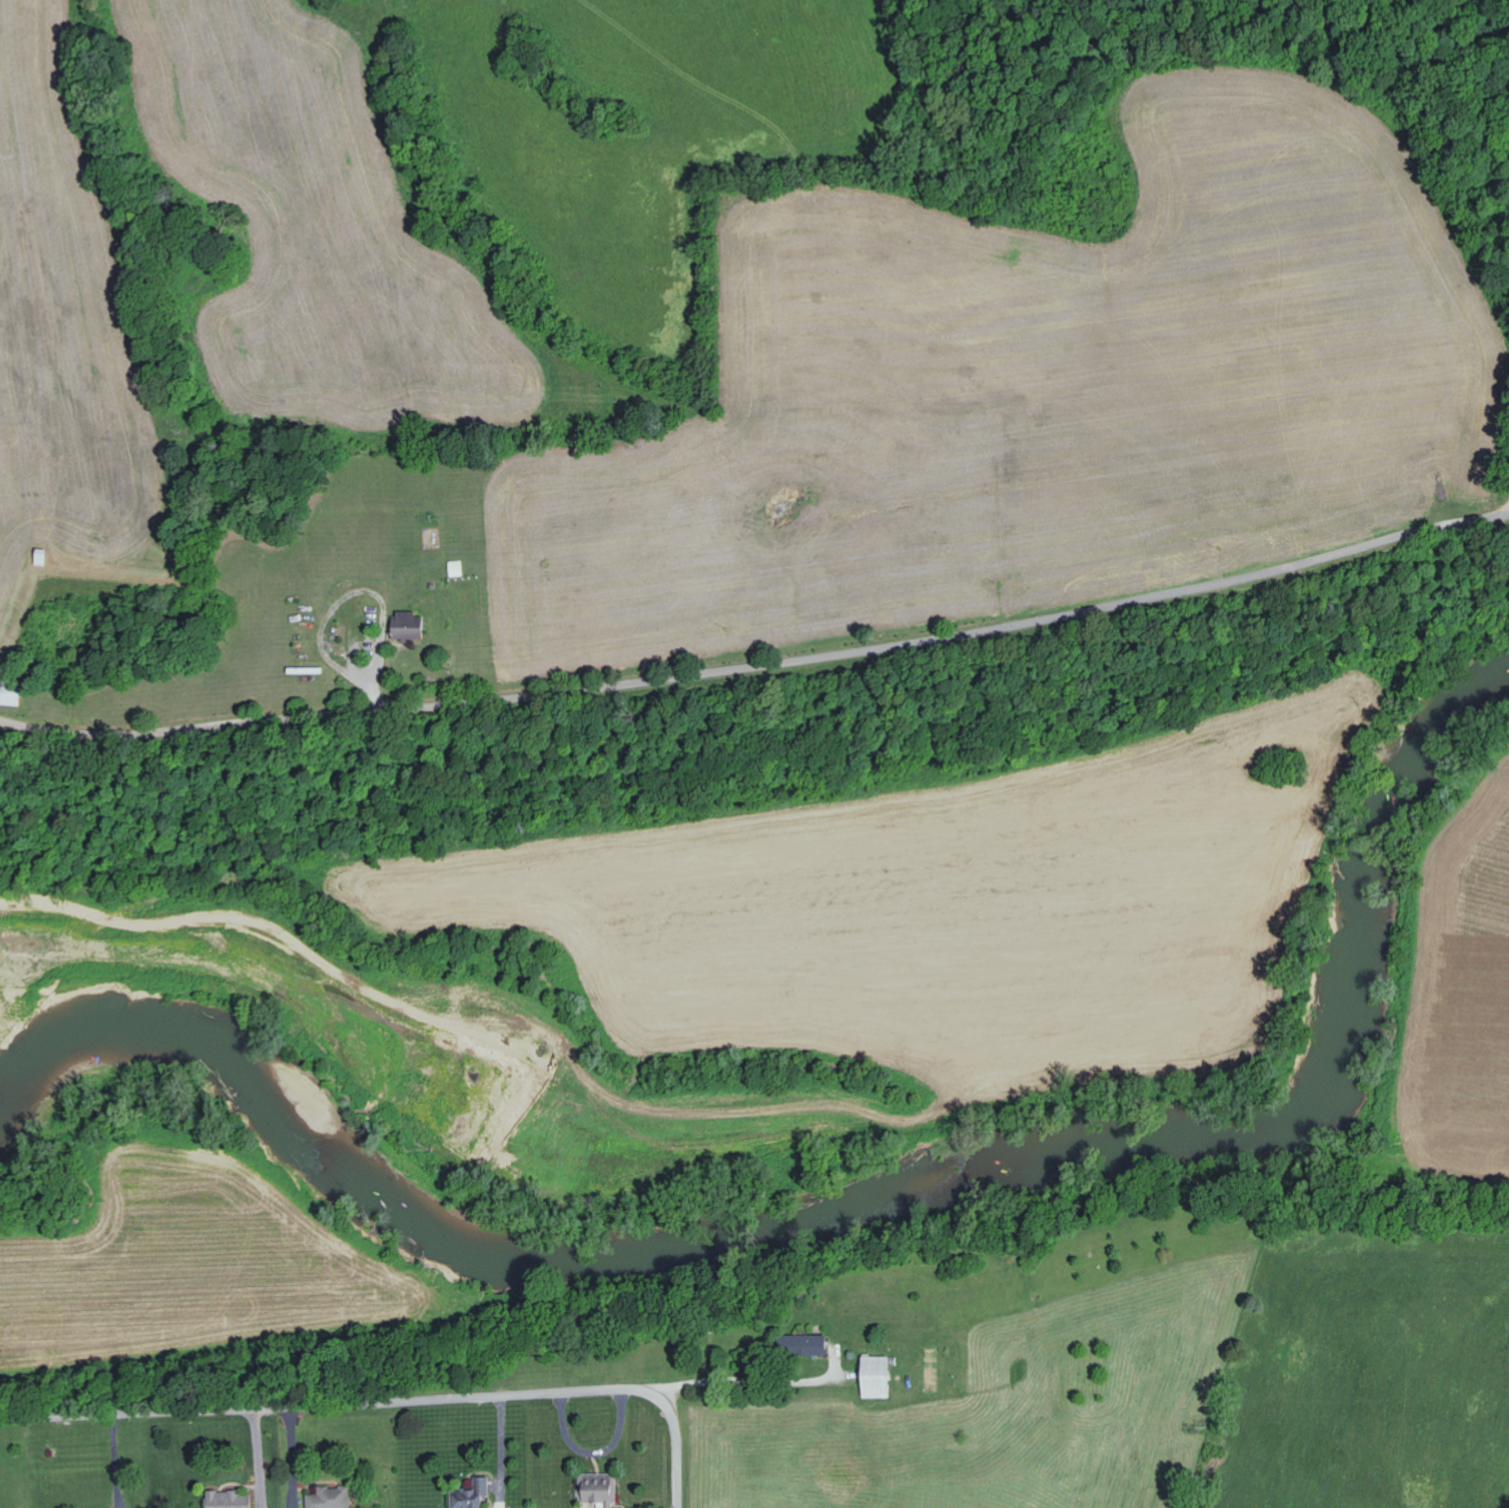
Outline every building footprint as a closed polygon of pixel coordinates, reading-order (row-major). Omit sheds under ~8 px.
[(49,566),(53,549),(42,547),(39,564),(49,566)] [(464,560),(451,560),(451,576),(465,575),(464,560)] [(428,613),(397,612),(397,639),(428,640),(428,613)] [(28,704),(29,683),(0,681),(0,703),(28,704)] [(832,1335),(788,1335),(788,1354),(832,1355),(832,1335)] [(895,1398),(896,1356),(868,1356),(867,1397),(895,1398)] [(582,1474),(582,1492),(587,1492),(588,1502),(601,1502),(601,1507),(619,1507),(618,1473),(582,1474)] [(478,1476),(478,1489),(454,1490),(455,1507),(485,1507),(484,1476),(478,1476)] [(319,1486),(319,1494),(310,1494),(311,1507),(354,1507),(353,1486),(319,1486)] [(253,1495),(242,1495),(242,1491),(211,1490),(211,1507),(253,1507),(253,1495)]
